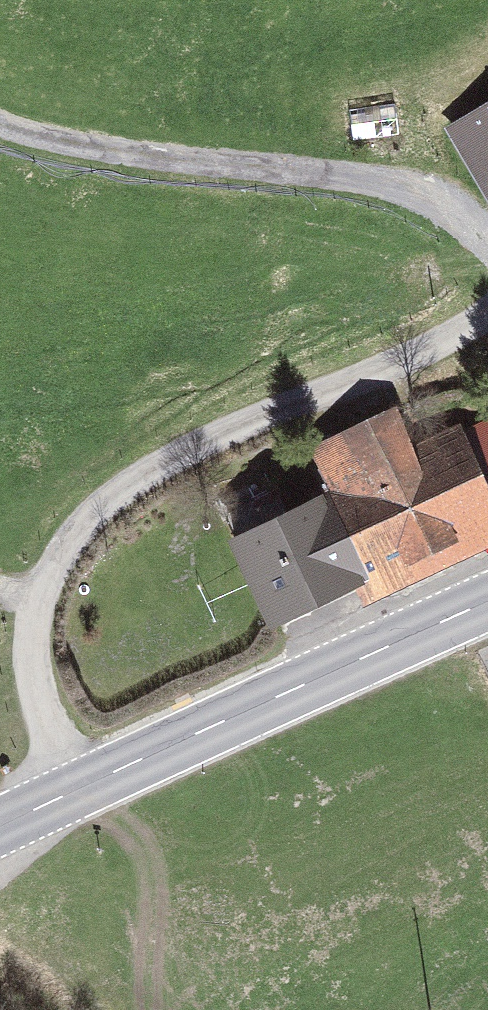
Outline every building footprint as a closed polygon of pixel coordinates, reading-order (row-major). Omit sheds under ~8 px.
[(465,120),(487,164),(487,108),(465,120)] [(226,524),(271,624),(487,526),(487,405),(226,524)]
